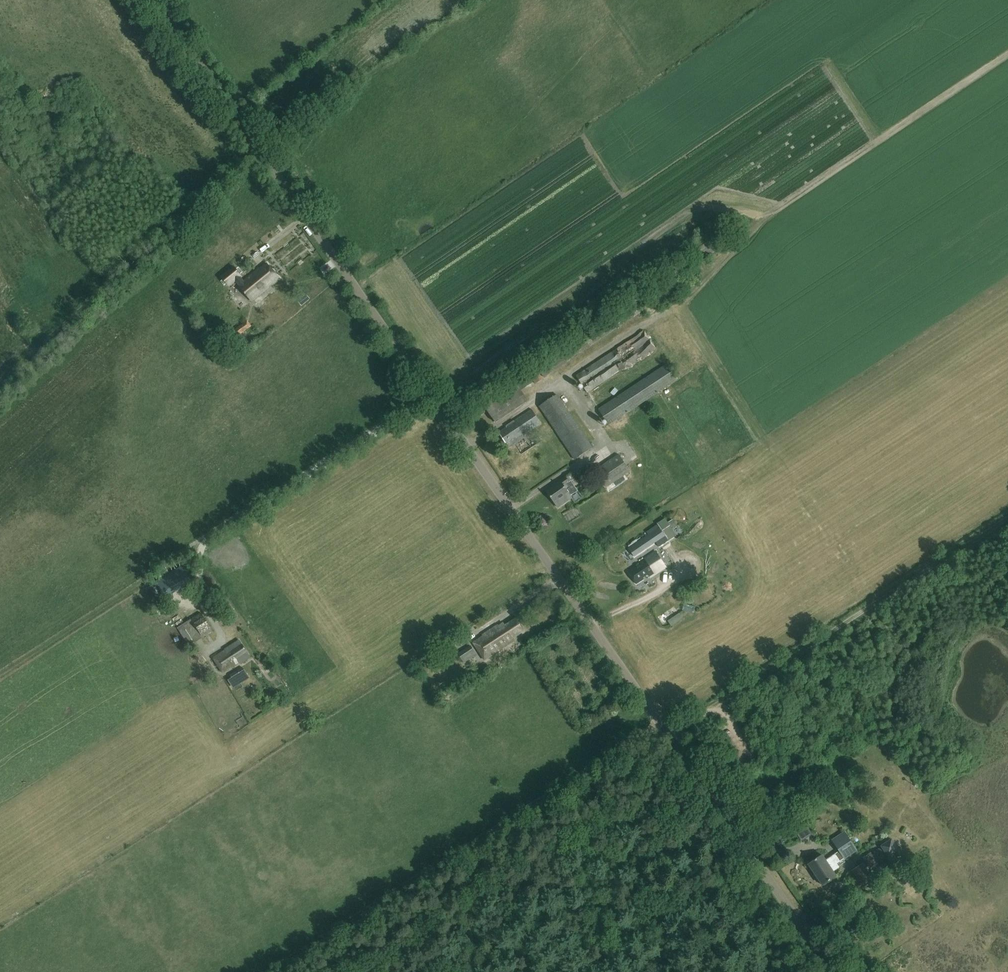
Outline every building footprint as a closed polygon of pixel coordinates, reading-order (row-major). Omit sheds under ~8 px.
[(712,239),(700,246),(706,257),(718,250),(712,239)] [(267,264),(260,269),(260,268),(244,282),(240,277),(241,276),(233,267),(221,277),(229,286),(235,281),(239,285),(239,286),(251,301),(279,278),(267,264)] [(247,321),(232,332),(236,337),(252,326),(247,321)] [(587,393),(655,348),(644,332),(576,376),(587,393)] [(218,347),(224,355),(232,349),(226,342),(218,347)] [(542,368),(548,377),(571,362),(565,353),(542,368)] [(667,365),(598,410),(609,425),(677,380),(667,365)] [(527,374),(522,377),(527,386),(533,382),(527,374)] [(516,383),(484,405),(478,408),(482,414),(488,410),(496,423),(528,401),(520,390),(527,386),(522,379),(516,383)] [(539,406),(575,460),(592,448),(556,395),(539,406)] [(475,408),(470,412),(476,420),(481,416),(475,408)] [(499,432),(509,447),(525,437),(524,435),(541,423),(531,409),(514,421),(515,422),(512,424),(511,423),(509,424),(509,426),(507,427),(499,432)] [(619,455),(594,472),(605,488),(630,471),(619,455)] [(571,496),(578,491),(571,481),(569,482),(566,477),(552,487),(553,488),(547,492),(558,508),(572,498),(571,496)] [(649,533),(640,539),(628,549),(634,557),(656,542),(660,547),(674,538),(666,526),(651,536),(649,533)] [(649,577),(665,566),(656,552),(639,564),(628,571),(636,584),(644,579),(643,577),(648,574),(649,577)] [(677,624),(685,619),(679,610),(671,616),(677,624)] [(201,613),(191,619),(178,628),(189,646),(202,638),(213,632),(201,613)] [(513,638),(524,632),(516,619),(500,629),(498,625),(482,635),(483,637),(474,643),(485,660),(515,641),(513,638)] [(241,664),(250,658),(239,640),(229,647),(230,648),(214,658),(223,672),(240,662),(241,664)] [(474,647),(462,653),(465,660),(478,654),(474,647)] [(444,653),(435,659),(431,661),(434,667),(448,658),(444,653)] [(265,659),(258,664),(263,671),(270,666),(265,659)] [(231,675),(234,681),(246,674),(242,668),(231,675)] [(271,668),(265,672),(269,679),(275,674),(271,668)] [(840,867),(837,864),(857,850),(845,832),(832,841),(839,851),(826,860),(822,855),(809,864),(823,885),(836,876),(833,872),(840,867)] [(882,848),(872,855),(870,852),(862,857),(870,869),(878,864),(877,862),(887,855),(888,857),(899,850),(891,838),(880,846),(882,848)] [(863,864),(852,871),(863,887),(874,880),(863,864)] [(862,901),(856,906),(862,916),(869,912),(862,901)] [(846,946),(843,948),(849,957),(852,955),(846,946)]
